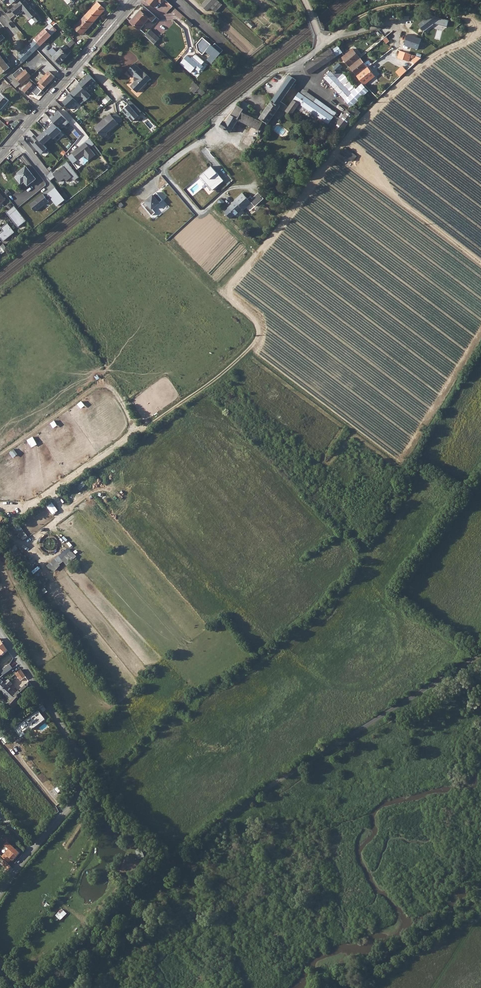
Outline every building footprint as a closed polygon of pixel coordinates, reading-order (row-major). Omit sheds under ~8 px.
[(11,9),(16,15),(21,11),(22,13),(24,11),(31,19),(32,18),(35,22),(37,22),(40,20),(25,0),(22,0),(11,9)] [(201,6),(206,11),(210,7),(216,0),(206,0),(201,6)] [(222,4),(217,0),(216,0),(210,7),(215,12),(222,4)] [(97,2),(86,15),(94,22),(103,12),(102,11),(104,8),(97,2)] [(144,6),(130,22),(139,30),(148,21),(153,25),(159,19),(144,6)] [(405,8),(404,15),(422,17),(423,11),(405,8)] [(86,15),(74,28),(81,34),(83,31),(84,33),(94,22),(86,15)] [(430,15),(418,24),(423,32),(434,24),(446,27),(449,20),(430,15)] [(46,27),(38,35),(30,42),(37,49),(40,47),(39,46),(40,46),(57,29),(60,32),(62,29),(59,26),(56,23),(55,23),(55,22),(54,21),(53,21),(52,21),(46,27)] [(151,30),(145,36),(154,44),(160,38),(151,30)] [(65,32),(62,35),(60,37),(70,47),(75,42),(72,39),(67,34),(65,32)] [(421,39),(407,34),(403,45),(417,49),(421,39)] [(212,46),(202,37),(196,44),(198,51),(202,55),(205,52),(209,56),(205,61),(212,66),(224,50),(214,43),(212,46)] [(160,41),(156,46),(160,50),(164,45),(160,41)] [(22,51),(18,55),(24,62),(37,49),(30,42),(30,43),(30,44),(22,51)] [(64,45),(53,57),(60,64),(68,55),(71,51),(64,45)] [(331,50),(335,57),(342,52),(337,46),(331,50)] [(309,74),(335,57),(331,50),(330,48),(304,65),(309,74)] [(341,57),(356,75),(366,67),(363,63),(352,49),(341,57)] [(411,54),(400,50),(398,57),(408,61),(411,54)] [(1,74),(11,68),(0,53),(0,73),(1,74)] [(186,56),(180,63),(191,72),(195,67),(199,71),(203,66),(201,65),(204,62),(195,54),(191,59),(186,56)] [(347,109),(331,129),(337,135),(354,116),(356,118),(360,113),(353,106),(368,91),(361,84),(360,86),(358,83),(353,87),(343,74),(343,73),(340,69),(342,67),(338,63),(333,68),(334,70),(332,72),(334,74),(333,75),(330,71),(323,77),(350,106),(347,110),(347,109)] [(134,64),(128,70),(131,73),(130,73),(134,77),(133,78),(133,80),(134,81),(130,86),(137,92),(150,78),(144,72),(143,72),(137,66),(136,66),(134,64)] [(401,77),(408,70),(403,66),(397,72),(401,77)] [(21,67),(13,75),(16,78),(24,71),(21,67)] [(366,67),(356,75),(364,85),(374,76),(366,67)] [(24,71),(16,78),(21,84),(22,85),(30,77),(31,76),(26,70),(24,71)] [(51,70),(37,84),(43,89),(56,76),(51,70)] [(96,81),(90,74),(86,77),(87,77),(84,80),(83,79),(79,83),(87,90),(96,81)] [(289,75),(273,96),(280,101),(295,79),(289,75)] [(16,78),(11,82),(16,88),(21,84),(16,78)] [(30,81),(23,89),(29,95),(36,87),(30,81)] [(199,86),(193,81),(191,84),(192,85),(188,88),(193,92),(199,86)] [(86,101),(91,96),(80,83),(77,86),(77,87),(71,92),(79,101),(82,98),(86,101)] [(302,89),(299,92),(328,112),(330,109),(302,89)] [(287,106),(285,111),(291,115),(298,104),(304,107),(301,111),(325,129),(333,118),(334,119),(337,114),(330,109),(328,112),(299,92),(298,91),(287,106)] [(9,100),(1,93),(0,94),(0,110),(9,100)] [(64,101),(71,109),(78,102),(70,94),(68,96),(69,97),(64,101)] [(273,96),(271,100),(278,105),(280,102),(280,101),(273,96)] [(143,109),(131,98),(128,100),(130,103),(124,109),(134,120),(140,114),(139,112),(143,109)] [(278,105),(271,100),(259,118),(268,124),(279,107),(280,106),(278,105)] [(280,102),(278,105),(280,106),(279,107),(285,111),(287,106),(280,102)] [(236,105),(230,114),(238,118),(237,119),(251,126),(241,143),(250,148),(260,131),(258,130),(261,125),(262,122),(249,116),(244,113),(241,112),(243,109),(239,107),(236,105)] [(53,114),(50,117),(55,123),(59,127),(63,124),(65,126),(70,122),(59,109),(55,112),(57,114),(55,116),(53,114)] [(110,113),(95,127),(103,136),(104,136),(106,136),(108,134),(108,132),(119,122),(110,113)] [(220,127),(230,133),(237,119),(238,118),(230,114),(226,122),(223,121),(220,127)] [(55,123),(47,131),(53,137),(54,139),(63,131),(59,127),(55,123)] [(46,130),(38,137),(45,145),(53,137),(47,131),(46,130)] [(35,135),(32,138),(36,142),(34,144),(42,153),(48,148),(45,145),(38,137),(35,135)] [(86,142),(68,156),(73,164),(85,155),(89,160),(95,154),(86,142)] [(344,148),(340,152),(352,161),(356,157),(344,148)] [(51,170),(46,176),(50,181),(56,177),(60,182),(65,178),(67,181),(72,177),(75,180),(80,177),(67,161),(63,165),(64,166),(54,174),(51,170)] [(234,167),(247,181),(252,177),(239,162),(234,167)] [(36,179),(26,166),(18,173),(19,174),(16,177),(21,184),(24,181),(27,185),(36,179)] [(223,181),(211,166),(199,176),(212,190),(223,181)] [(55,187),(48,194),(57,206),(61,202),(65,199),(55,187)] [(150,197),(141,205),(150,216),(154,213),(151,209),(161,200),(155,193),(152,195),(152,196),(151,197),(150,197)] [(44,194),(31,204),(36,211),(49,201),(44,194)] [(234,203),(227,209),(234,217),(241,210),(242,212),(251,204),(247,200),(242,194),(233,202),(234,203)] [(247,200),(251,204),(254,208),(263,200),(257,194),(251,199),(250,198),(247,200)] [(15,206),(8,212),(19,226),(26,221),(15,206)] [(8,222),(1,228),(3,231),(0,233),(0,237),(3,241),(15,232),(8,222)] [(54,572),(65,562),(67,565),(77,557),(69,547),(48,565),(54,572)] [(24,565),(29,562),(19,548),(15,552),(24,565)] [(2,654),(3,655),(8,650),(5,644),(1,647),(0,648),(0,656),(2,654)] [(13,657),(6,661),(11,669),(18,665),(13,657)] [(18,665),(11,669),(15,674),(21,670),(18,665)] [(21,670),(15,674),(20,681),(26,677),(21,670)] [(7,687),(1,692),(10,701),(8,703),(14,709),(22,700),(20,698),(33,687),(29,682),(16,693),(10,687),(13,684),(9,680),(5,683),(4,683),(6,685),(7,687)] [(40,710),(15,728),(21,736),(31,728),(32,730),(47,719),(40,710)] [(12,861),(19,853),(7,842),(4,845),(8,848),(4,853),(10,859),(12,861)] [(139,859),(146,857),(143,849),(137,851),(139,859)] [(10,859),(4,853),(1,857),(4,860),(7,863),(10,859)] [(4,860),(1,863),(8,871),(11,867),(7,863),(4,860)] [(61,920),(68,913),(63,909),(57,915),(61,920)]
